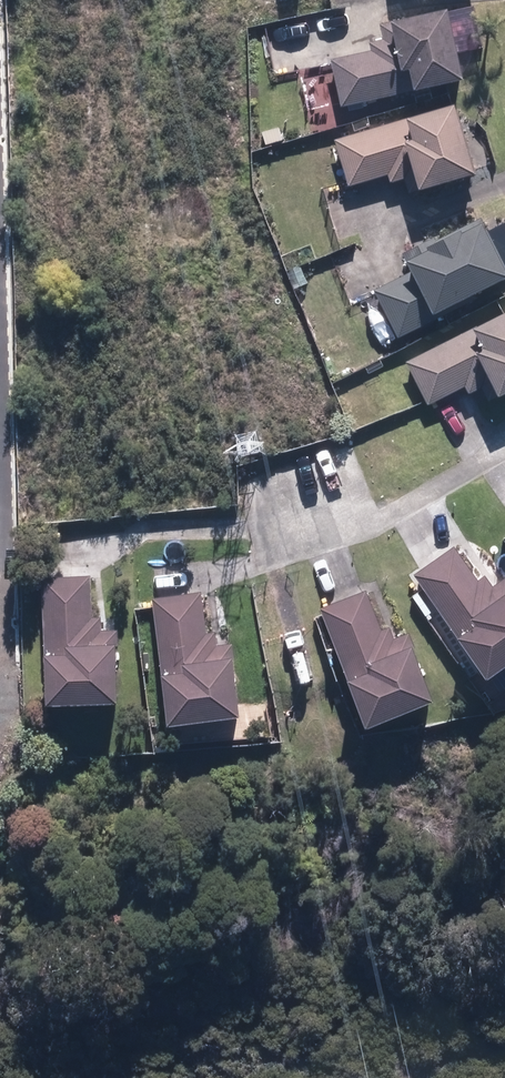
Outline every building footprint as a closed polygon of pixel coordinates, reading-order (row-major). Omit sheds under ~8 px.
[(347,104),(475,73),(459,5),(387,22),(390,37),(375,40),(377,49),(336,59),(347,104)] [(487,167),(466,100),(339,138),(353,182),(393,170),(396,179),(411,174),(416,188),(487,167)] [(504,278),(504,238),(494,215),(417,253),(423,265),(379,287),(404,336),(485,296),(482,289),(504,278)] [(411,360),(432,401),(470,382),(474,390),(488,383),(495,396),(504,391),(504,312),(411,360)] [(491,572),(484,578),(459,544),(419,573),(491,671),(498,667),(501,671),(504,668),(504,579),(499,583),(491,572)] [(126,638),(125,626),(107,627),(106,613),(98,613),(96,573),(48,575),(52,648),(56,648),(59,697),(133,694),(130,637),(126,638)] [(426,638),(419,641),(414,629),(399,635),(394,623),(387,626),(371,587),(325,605),(354,677),(362,674),(380,719),(447,693),(426,638)] [(239,639),(222,642),(220,628),(212,629),(207,588),(158,595),(169,672),(177,671),(183,717),(254,707),(246,649),(241,650),(239,639)]
